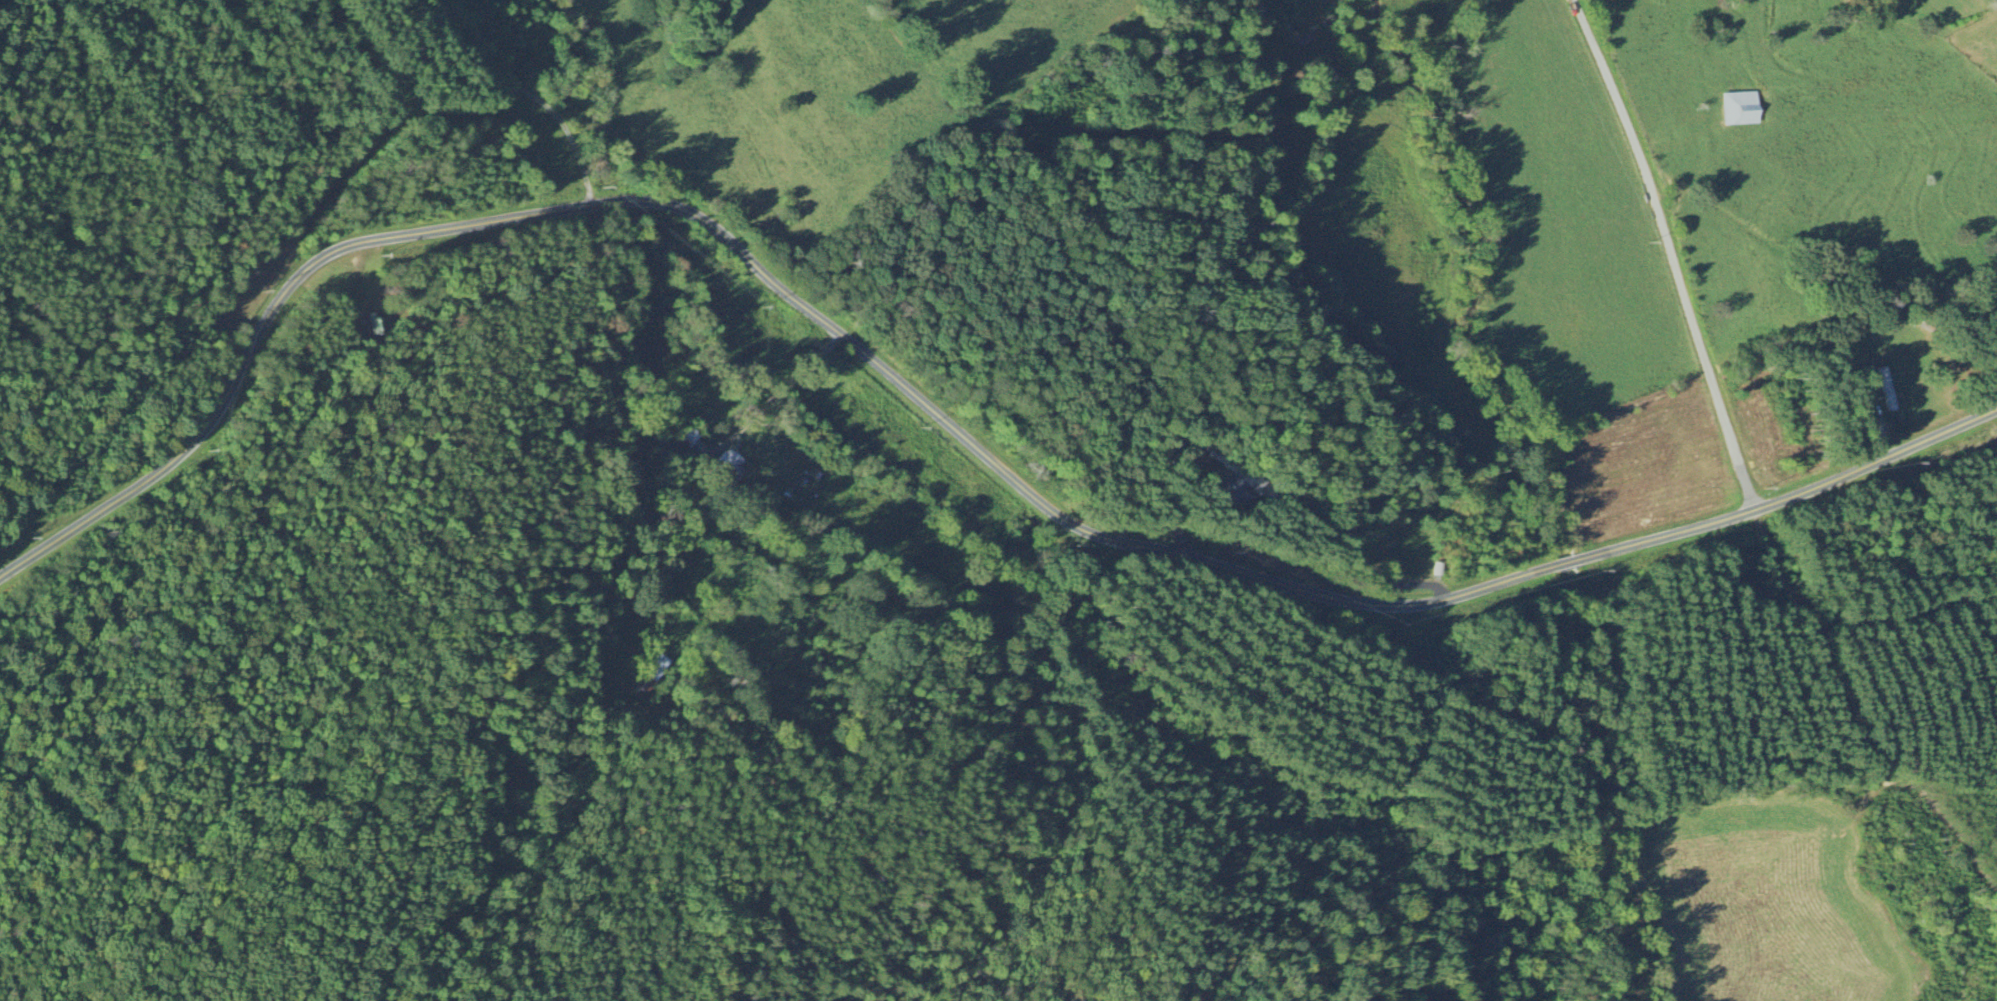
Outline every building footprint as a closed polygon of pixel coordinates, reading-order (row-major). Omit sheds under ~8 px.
[(1758,93),(1722,94),(1723,126),(1758,125),(1758,93)] [(1888,413),(1898,410),(1889,368),(1878,370),(1888,413)] [(714,471),(733,481),(745,461),(726,451),(714,471)] [(1216,498),(1232,510),(1247,491),(1225,474),(1216,487),(1222,491),(1216,498)] [(649,700),(668,660),(655,654),(636,694),(649,700)]
